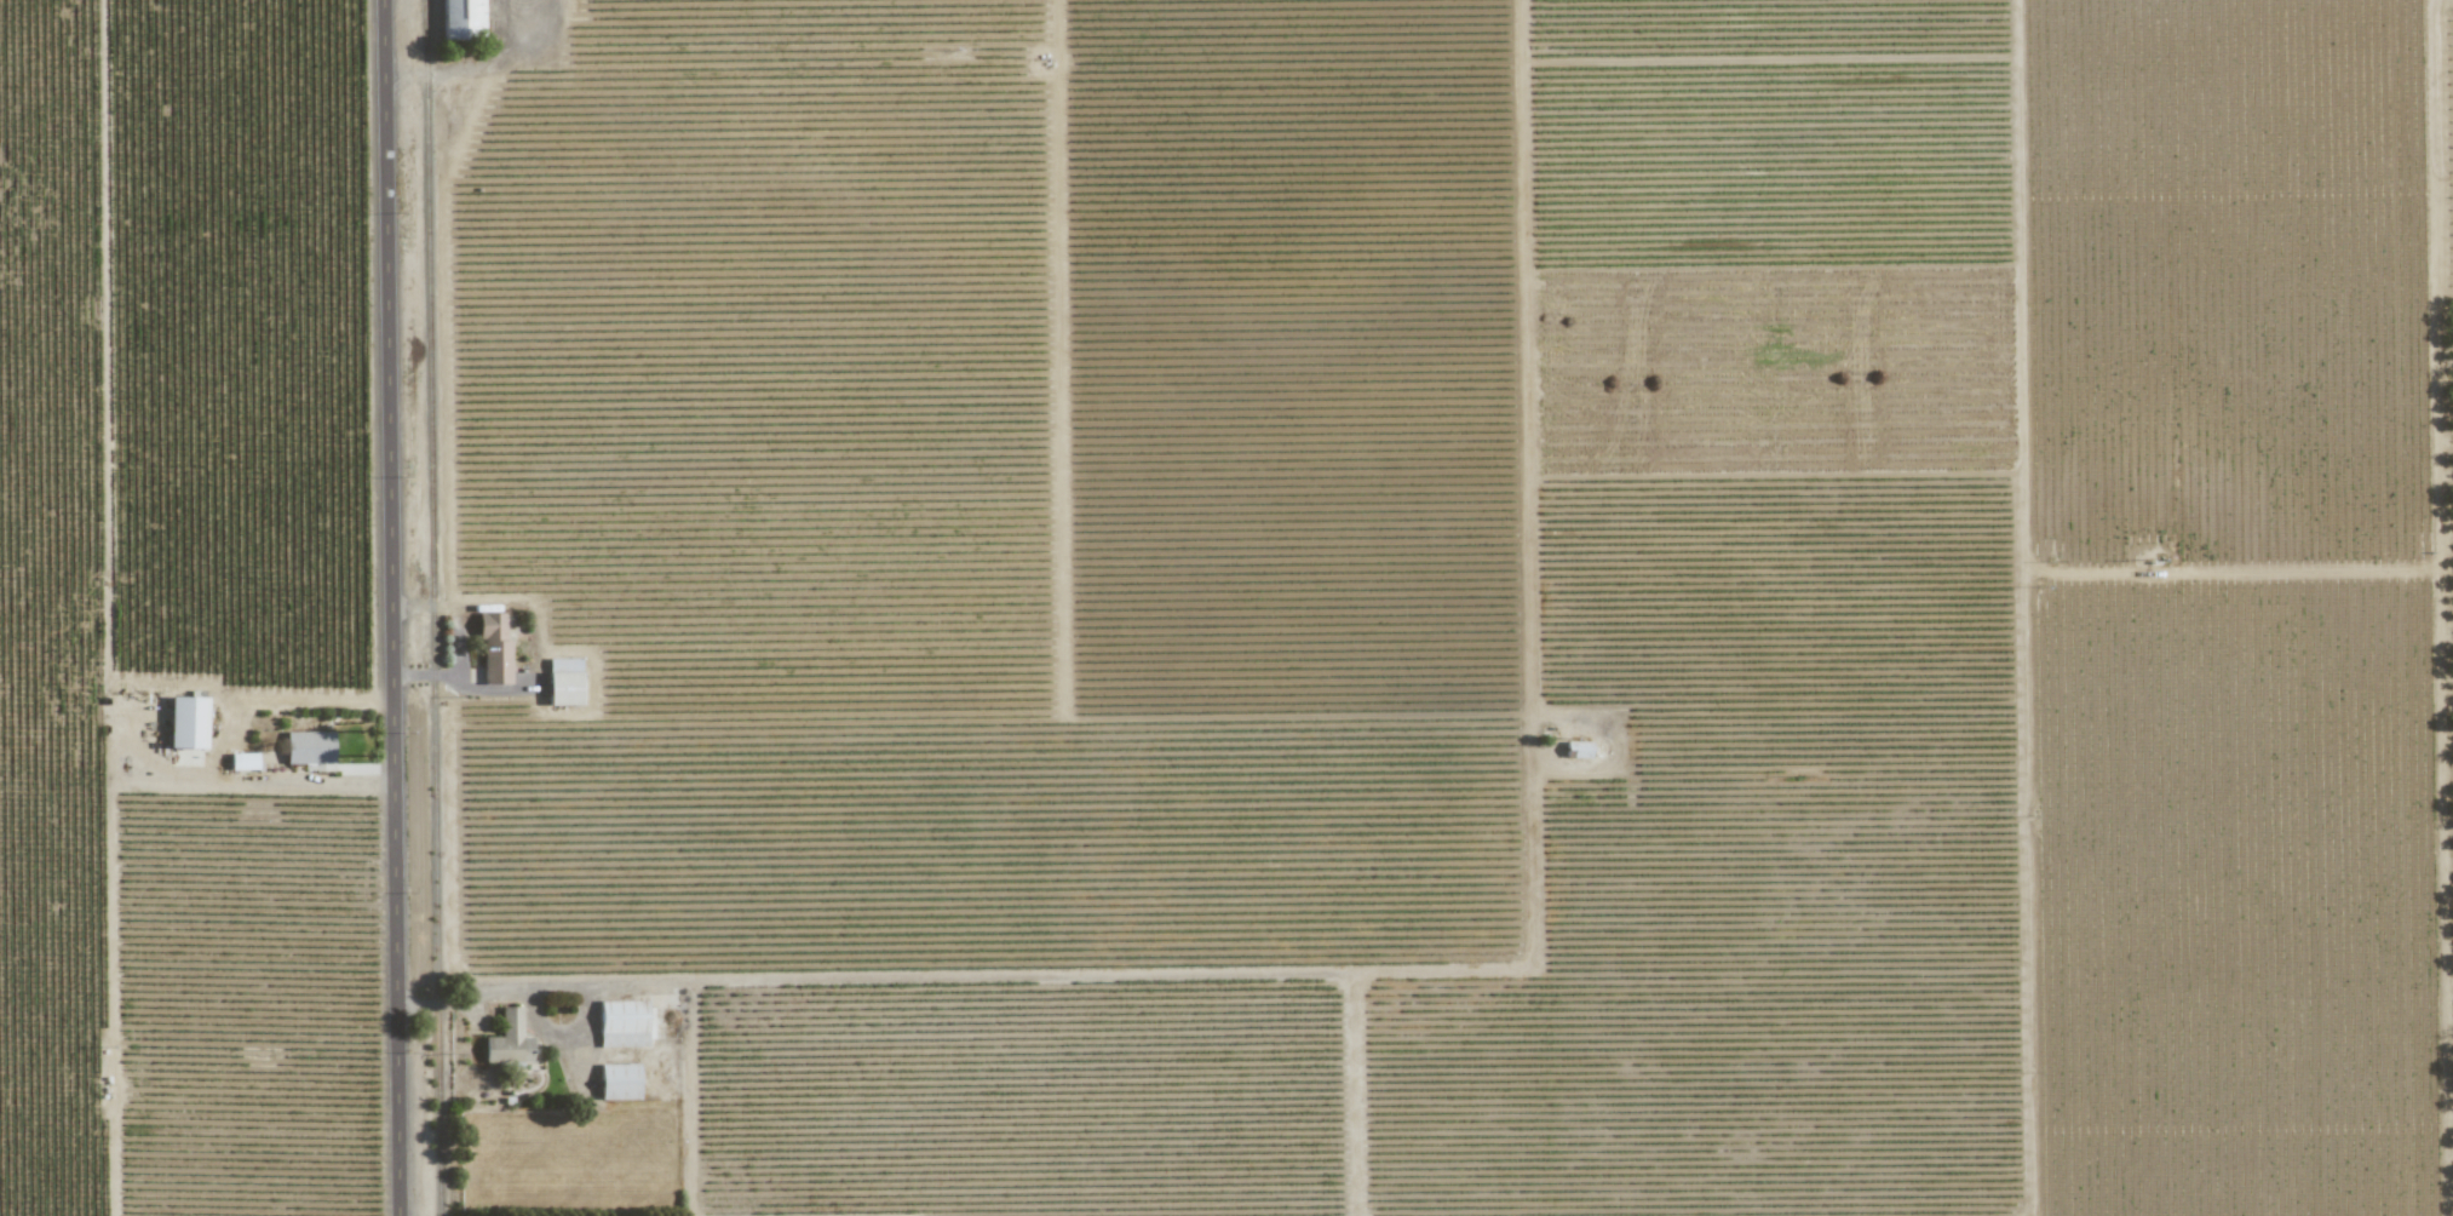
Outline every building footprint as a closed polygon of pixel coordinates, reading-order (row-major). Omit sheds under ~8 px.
[(481,38),(480,0),(441,0),(441,38),(481,38)] [(503,611),(479,612),(481,683),(510,683),(509,640),(504,640),(503,611)] [(579,704),(579,658),(547,658),(546,704),(579,704)] [(205,697),(168,696),(167,747),(203,748),(205,697)] [(331,730),(284,732),(285,763),(332,762),(331,730)] [(1589,758),(1589,741),(1567,741),(1567,757),(1589,758)] [(255,753),(229,753),(229,769),(255,769),(255,753)] [(598,1046),(650,1045),(649,1018),(646,1018),(646,999),(597,1000),(598,1046)] [(483,1062),(530,1061),(530,1036),(521,1036),(520,1006),(500,1006),(500,1036),(483,1036),(483,1062)] [(599,1099),(638,1098),(637,1063),(598,1064),(599,1099)]
